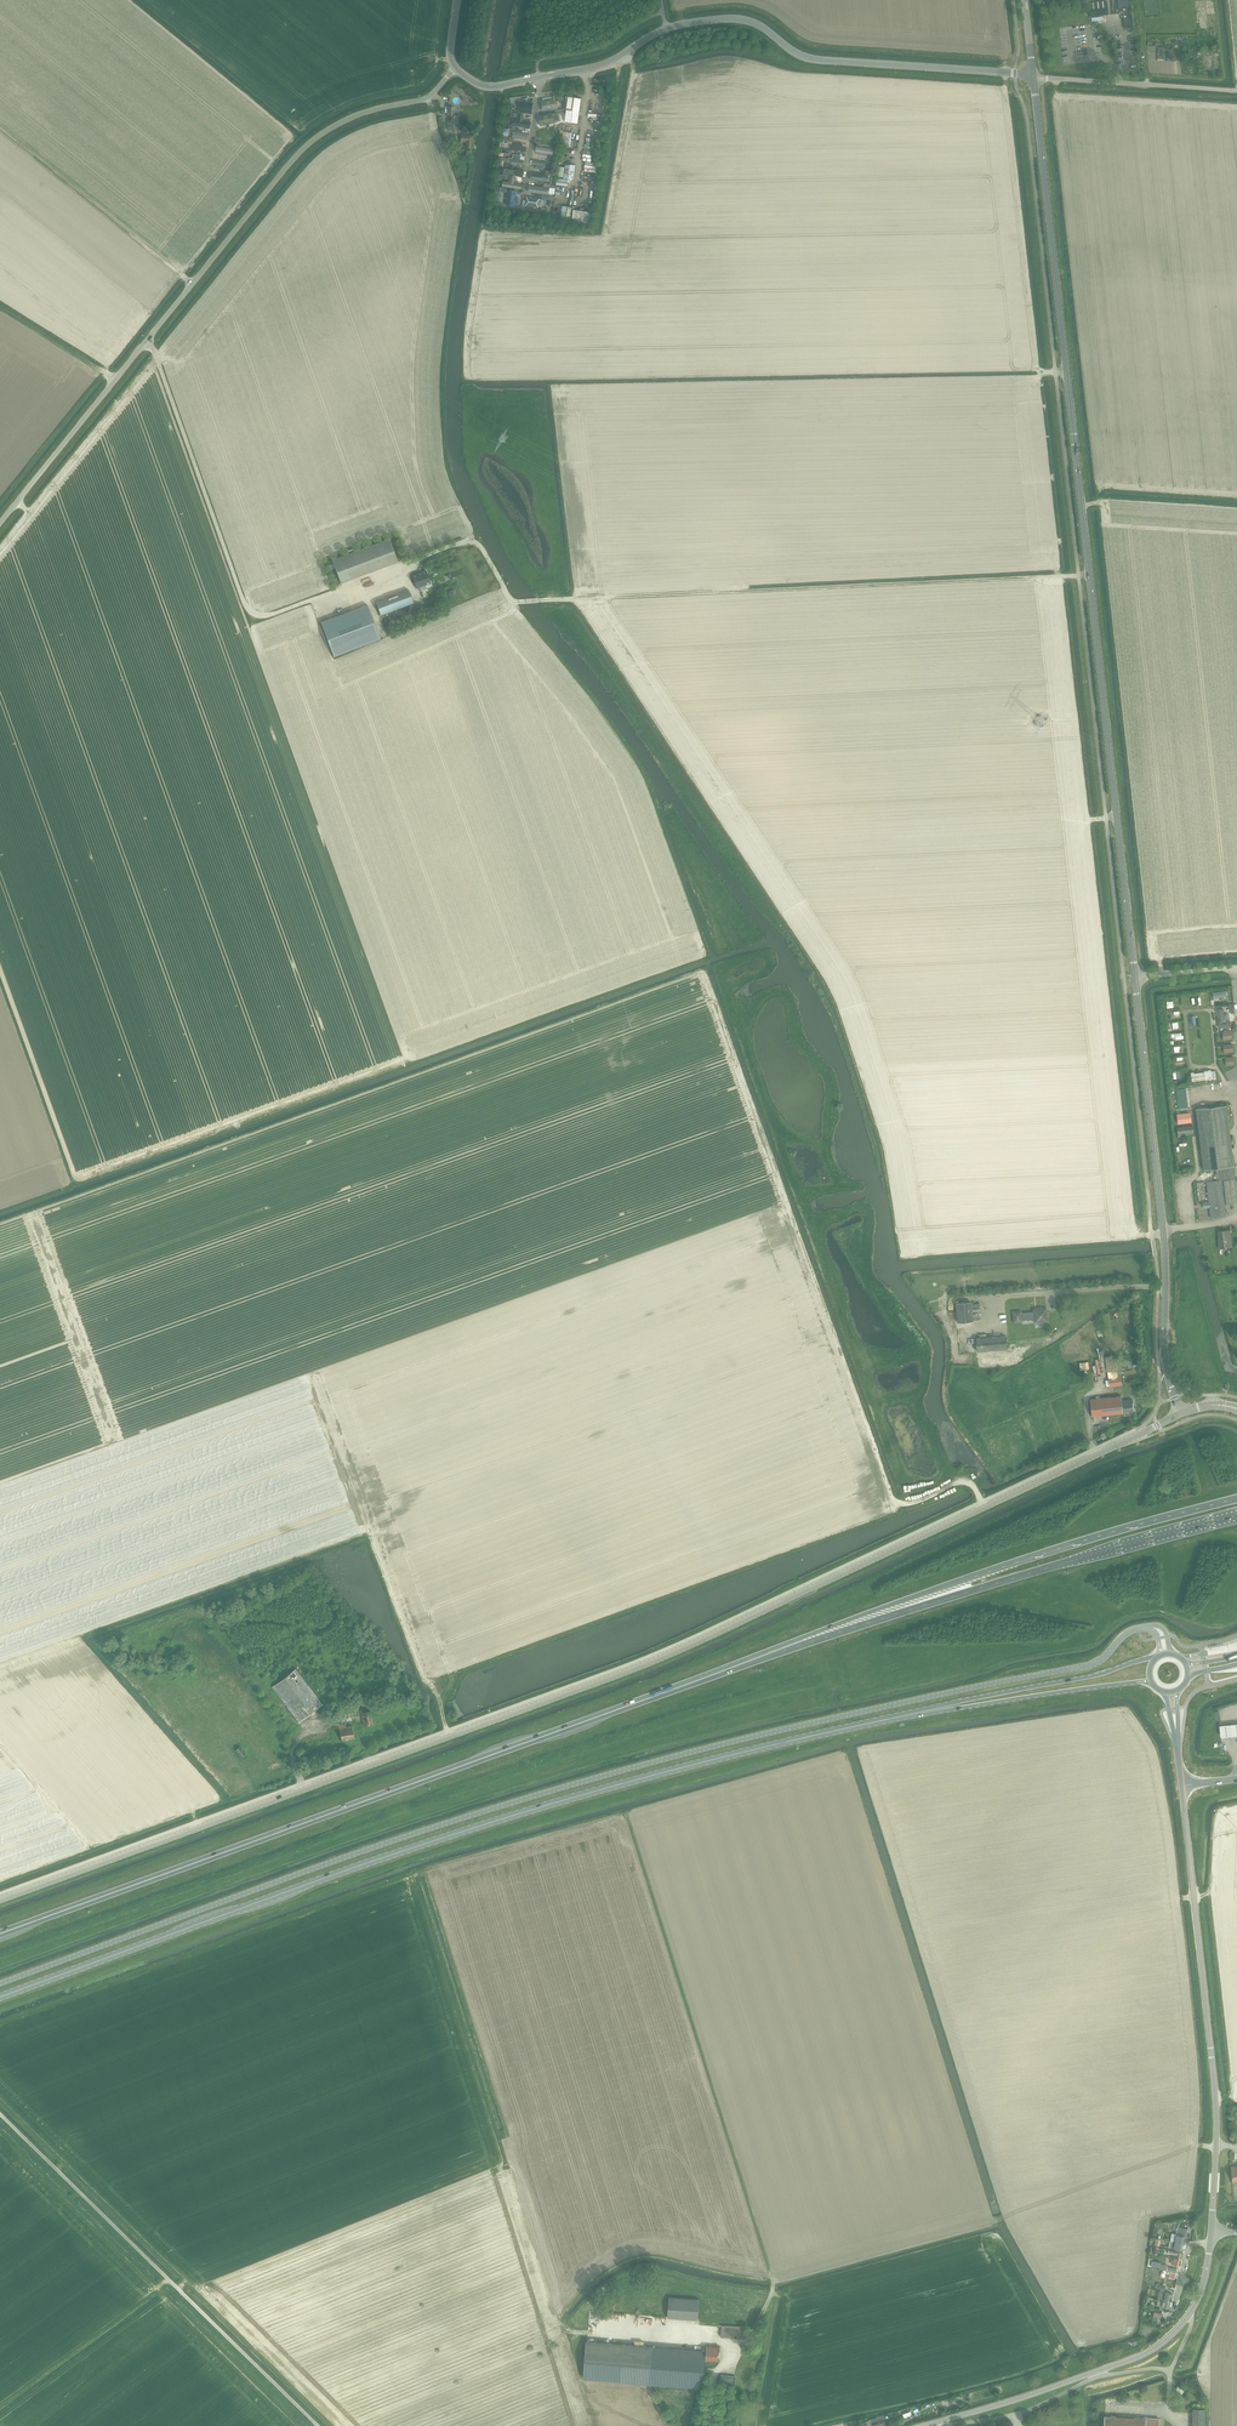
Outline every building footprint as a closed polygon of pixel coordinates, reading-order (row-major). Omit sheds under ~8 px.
[(1089,10),(1107,8),(1107,0),(1098,0),(1088,1),(1089,10)] [(1125,28),(1133,28),(1129,0),(1111,0),(1113,14),(1123,13),(1125,28)] [(1090,17),(1105,15),(1107,15),(1108,15),(1107,8),(1089,10),(1090,17)] [(558,109),(556,95),(552,96),(552,98),(541,100),(543,111),(558,109)] [(562,113),(565,114),(566,114),(565,122),(578,124),(581,99),(568,97),(567,110),(565,109),(563,109),(562,109),(562,113)] [(448,121),(448,130),(459,130),(459,116),(454,116),(454,107),(448,107),(448,116),(451,116),(451,121),(448,121)] [(513,119),(512,125),(516,126),(531,128),(531,122),(523,120),(524,114),(518,113),(517,120),(513,119)] [(558,114),(556,114),(553,115),(553,113),(539,116),(541,126),(547,125),(548,127),(550,127),(549,124),(555,123),(554,122),(560,120),(558,114)] [(512,137),(529,140),(529,133),(521,132),(521,130),(517,129),(517,131),(513,131),(512,137)] [(473,135),(461,135),(461,140),(467,140),(467,148),(473,148),(473,135)] [(514,146),(512,146),(511,150),(526,152),(527,147),(523,147),(523,143),(515,143),(514,146)] [(539,157),(547,158),(548,157),(551,158),(552,155),(553,155),(554,149),(536,147),(536,152),(539,153),(539,157)] [(505,154),(504,161),(523,164),(524,157),(505,154)] [(546,167),(547,162),(533,161),(533,165),(536,165),(536,169),(544,170),(544,166),(546,167)] [(564,177),(564,179),(573,180),(575,165),(566,164),(565,168),(564,177)] [(564,177),(565,168),(557,166),(555,176),(564,177)] [(502,174),(509,175),(523,177),(524,170),(503,167),(502,174)] [(549,175),(546,175),(531,173),(530,180),(537,181),(537,185),(544,186),(544,183),(545,182),(548,182),(549,175)] [(501,179),(501,186),(520,189),(521,182),(501,179)] [(543,198),(543,195),(543,194),(549,195),(550,188),(544,187),(529,185),(528,192),(534,193),(534,197),(543,198)] [(517,191),(508,190),(506,206),(515,207),(516,202),(517,202),(519,200),(519,198),(518,197),(517,196),(517,191)] [(544,199),(527,197),(525,206),(539,208),(539,207),(543,207),(544,199)] [(563,206),(561,221),(570,223),(573,208),(563,206)] [(592,212),(574,210),(572,223),(590,226),(592,212)] [(389,539),(356,552),(354,548),(347,551),(349,555),(332,561),(341,584),(398,562),(389,539)] [(431,583),(426,571),(412,576),(417,588),(419,587),(421,591),(427,589),(425,585),(431,583)] [(381,615),(413,603),(408,590),(376,602),(381,615)] [(367,605),(321,622),(334,657),(380,640),(367,605)] [(1226,991),(1213,993),(1213,998),(1221,997),(1221,1000),(1224,1000),(1224,996),(1227,996),(1226,991)] [(1208,1072),(1191,1074),(1192,1081),(1216,1079),(1215,1071),(1211,1072),(1211,1071),(1210,1070),(1208,1070),(1208,1071),(1208,1072)] [(1235,1178),(1226,1106),(1196,1109),(1197,1121),(1203,1165),(1203,1170),(1216,1168),(1217,1180),(1206,1182),(1209,1202),(1204,1203),(1205,1208),(1209,1207),(1211,1218),(1226,1216),(1225,1205),(1226,1204),(1236,1203),(1236,1192),(1235,1178)] [(1190,1112),(1177,1114),(1178,1123),(1191,1122),(1190,1112)] [(1188,1126),(1177,1128),(1178,1138),(1182,1137),(1182,1134),(1189,1133),(1193,1133),(1192,1126),(1188,1126)] [(1220,1249),(1229,1247),(1227,1230),(1218,1232),(1220,1249)] [(1022,1312),(1014,1312),(1015,1323),(1022,1322),(1022,1320),(1035,1319),(1035,1322),(1044,1321),(1044,1323),(1049,1322),(1048,1317),(1047,1317),(1047,1309),(1043,1309),(1043,1308),(1038,1308),(1038,1309),(1034,1310),(1034,1313),(1022,1313),(1022,1312)] [(978,1351),(1007,1349),(1006,1336),(977,1339),(978,1351)] [(1121,1376),(1118,1377),(1115,1358),(1118,1357),(1115,1344),(1111,1345),(1112,1349),(1104,1351),(1109,1378),(1110,1387),(1122,1385),(1121,1376)] [(1092,1416),(1123,1413),(1134,1412),(1133,1400),(1122,1401),(1121,1396),(1090,1400),(1092,1416)] [(299,1721),(322,1703),(296,1669),(273,1687),(299,1721)] [(364,1725),(374,1723),(368,1700),(358,1702),(364,1725)] [(341,1740),(355,1738),(352,1726),(346,1727),(346,1724),(338,1725),(341,1740)] [(1219,1728),(1220,1739),(1228,1738),(1234,1737),(1236,1737),(1236,1726),(1232,1726),(1227,1727),(1219,1728)] [(241,1757),(246,1754),(240,1746),(235,1750),(241,1757)] [(1172,2233),(1170,2240),(1184,2243),(1186,2236),(1186,2232),(1187,2229),(1181,2228),(1179,2235),(1172,2233)] [(1169,2247),(1174,2248),(1183,2250),(1184,2243),(1170,2240),(1170,2244),(1169,2247)] [(1172,2257),(1181,2258),(1183,2252),(1169,2249),(1168,2253),(1173,2254),(1172,2257)] [(1180,2265),(1181,2258),(1172,2257),(1171,2263),(1176,2264),(1180,2265)] [(1159,2291),(1158,2298),(1171,2301),(1172,2294),(1164,2292),(1165,2286),(1158,2284),(1157,2288),(1161,2289),(1160,2291),(1159,2291)] [(668,2317),(698,2319),(699,2299),(669,2297),(668,2317)] [(1149,2299),(1155,2300),(1156,2298),(1147,2297),(1145,2306),(1147,2307),(1148,2301),(1149,2302),(1149,2299)] [(1158,2298),(1156,2305),(1162,2306),(1162,2307),(1163,2308),(1163,2310),(1169,2312),(1169,2311),(1170,2308),(1171,2301),(1158,2298)] [(610,2316),(602,2303),(595,2308),(603,2320),(610,2316)] [(745,2338),(746,2327),(721,2325),(721,2336),(745,2338)] [(587,2341),(584,2377),(650,2383),(653,2346),(587,2341)] [(653,2346),(650,2383),(701,2387),(704,2350),(653,2346)] [(707,2346),(706,2360),(719,2360),(720,2347),(707,2346)] [(721,2375),(720,2383),(734,2385),(735,2377),(721,2375)] [(1205,2408),(1193,2408),(1192,2425),(1205,2425),(1205,2408)] [(1159,2419),(1105,2416),(1104,2425),(1158,2425),(1159,2419)]
